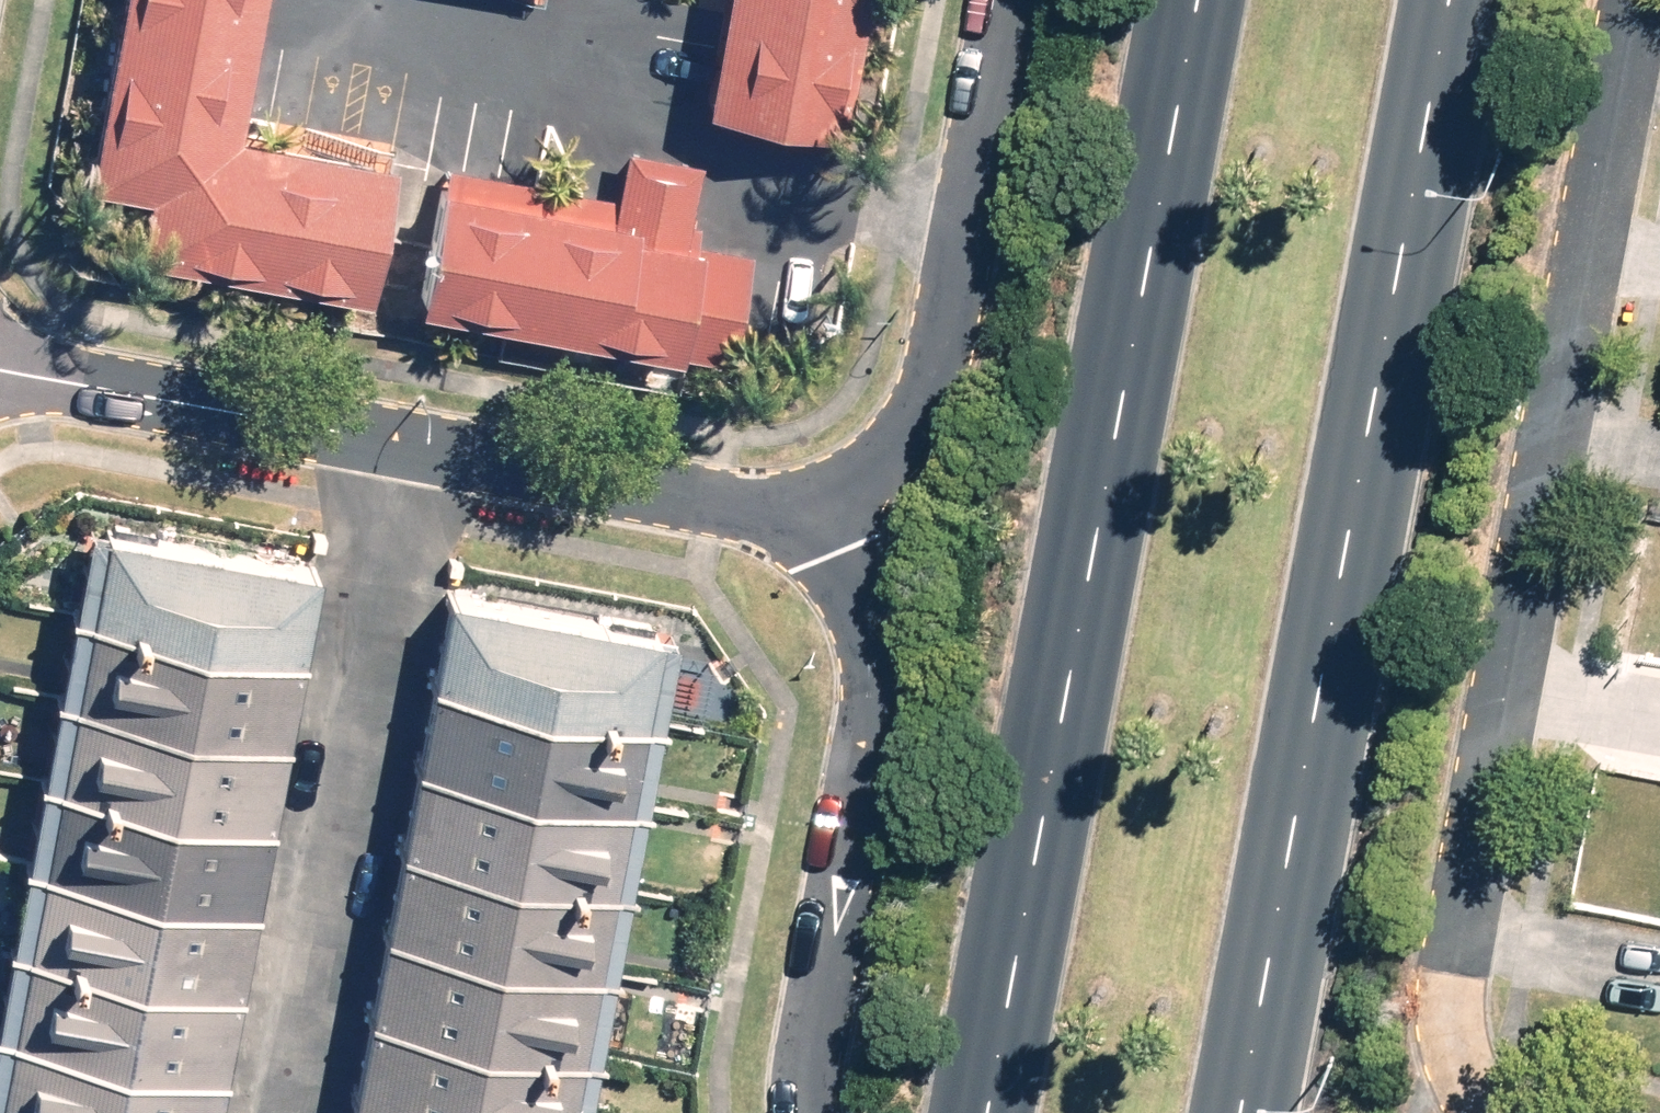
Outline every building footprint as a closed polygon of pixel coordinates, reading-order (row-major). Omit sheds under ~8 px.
[(84,252),(365,304),(388,183),(232,154),(260,0),(131,0),(84,252)] [(698,101),(844,128),(868,0),(717,0),(698,101)] [(739,226),(442,171),(419,296),(716,350),(739,226)] [(308,562),(81,520),(65,607),(292,648),(308,562)] [(670,642),(443,600),(426,687),(654,728),(670,642)] [(292,648),(65,607),(49,690),(277,732),(292,648)] [(654,728),(426,687),(411,770),(639,812),(654,728)] [(277,732),(49,690),(34,774),(262,815),(277,732)] [(639,812),(411,770),(396,854),(623,895),(639,812)] [(262,815),(34,774),(19,858),(246,900),(262,815)] [(623,895),(396,854),(380,938),(608,980),(623,895)] [(246,900),(19,858),(4,940),(231,981),(246,900)] [(608,980),(380,938),(365,1020),(593,1061),(608,980)] [(4,940),(2,948),(0,947),(0,1027),(215,1066),(231,981),(4,940)] [(365,1020),(350,1105),(395,1112),(583,1112),(593,1061),(365,1020)] [(0,1027),(0,1112),(207,1112),(215,1066),(0,1027)] [(350,1105),(348,1112),(395,1112),(350,1105)]
